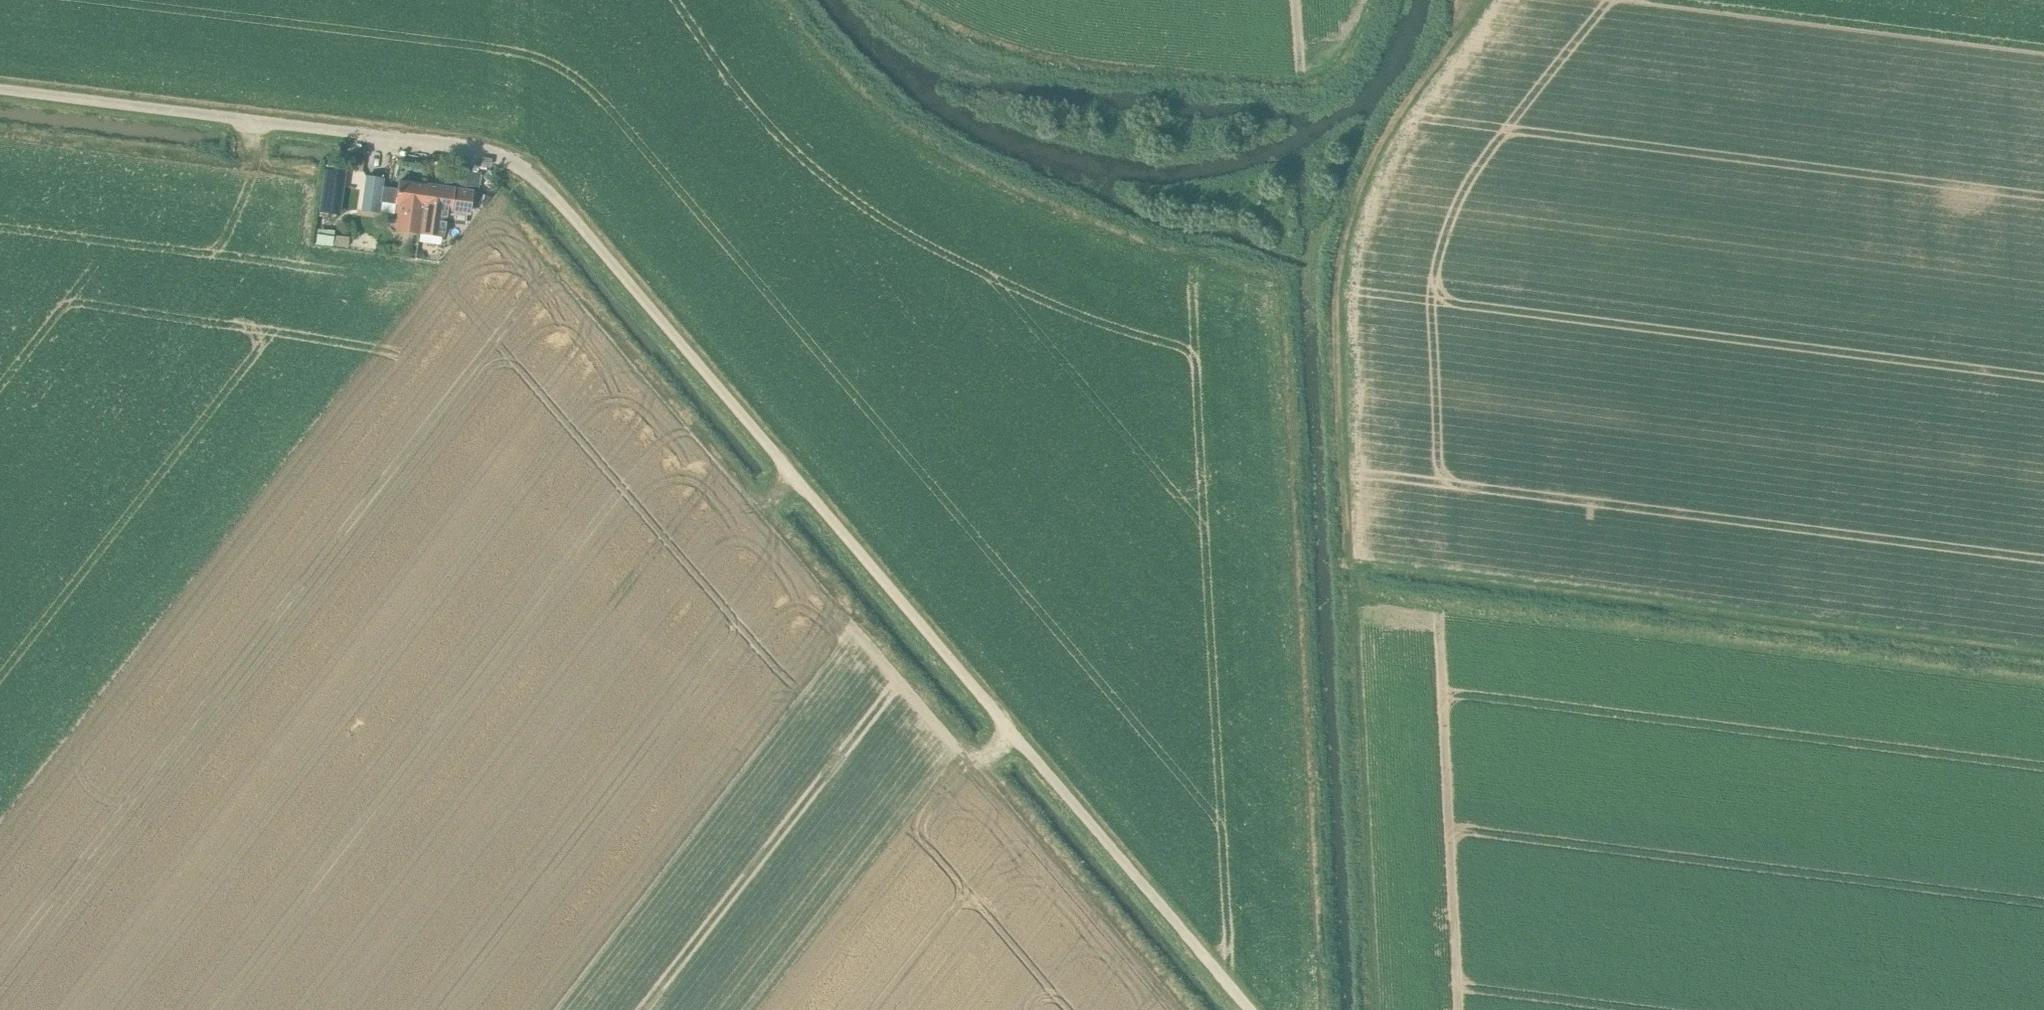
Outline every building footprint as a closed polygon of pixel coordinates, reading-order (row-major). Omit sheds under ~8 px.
[(323,168),(318,212),(340,215),(346,171),(323,168)] [(378,211),(379,201),(395,203),(394,212),(398,213),(396,229),(419,232),(420,227),(421,216),(422,206),(423,206),(426,184),(398,180),(397,188),(382,186),(383,178),(366,175),(361,209),(378,211)] [(420,227),(419,232),(442,234),(445,209),(468,212),(471,190),(426,184),(423,206),(422,206),(421,216),(420,227)] [(315,244),(315,245),(333,247),(334,235),(335,231),(328,230),(329,224),(318,222),(318,228),(315,244)] [(334,235),(333,247),(341,248),(354,249),(356,237),(334,235)]
